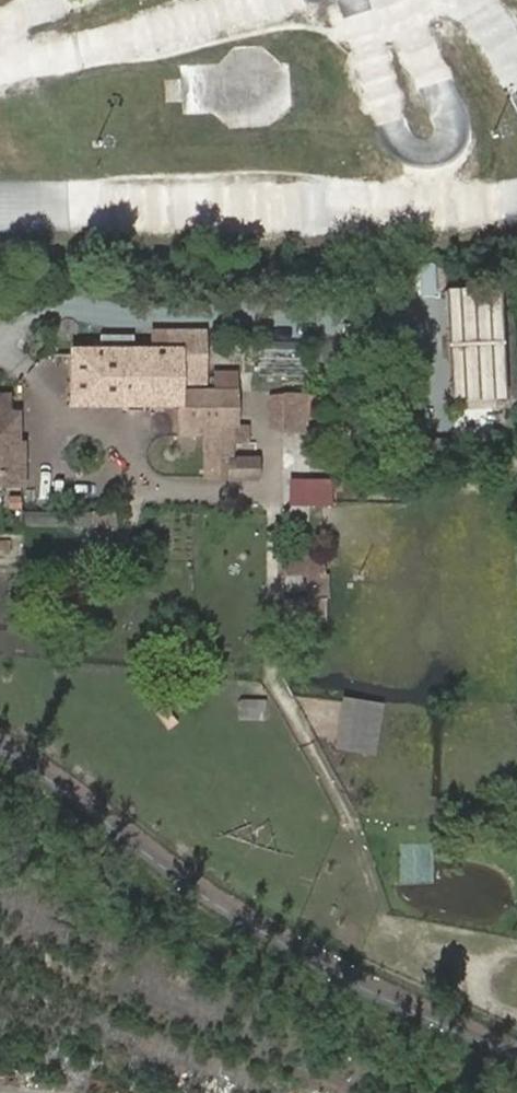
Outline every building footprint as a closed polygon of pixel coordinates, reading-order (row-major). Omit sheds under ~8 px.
[(33,208),(16,207),(16,223),(42,223),(43,185),(34,185),(33,208)] [(503,403),(505,291),(449,290),(446,402),(503,403)] [(151,333),(151,355),(177,355),(201,355),(201,333),(151,333)] [(120,401),(120,355),(73,355),(73,401),(79,401),(79,413),(95,413),(95,401),(120,401)] [(151,355),(120,355),(120,401),(177,401),(177,392),(177,382),(177,355),(151,355)] [(177,355),(177,382),(201,382),(201,355),(177,355)] [(177,392),(177,401),(177,425),(187,425),(204,425),(204,478),(257,478),(257,460),(227,460),(227,444),(249,444),(249,425),(233,425),(219,425),(219,392),(177,392)] [(233,393),(219,392),(219,425),(233,425),(233,393)] [(307,395),(267,394),(266,435),(306,436),(307,395)] [(5,396),(0,396),(0,475),(20,475),(20,456),(15,456),(15,445),(20,445),(20,414),(5,414),(5,396)] [(187,435),(187,425),(177,425),(177,434),(187,435)] [(20,486),(20,475),(0,475),(0,486),(20,486)] [(343,493),(344,482),(311,481),(311,491),(343,493)] [(285,622),(325,623),(327,553),(287,552),(285,622)] [(382,705),(341,698),(333,750),(374,756),(382,705)] [(241,700),(239,718),(265,720),(266,702),(241,700)]
